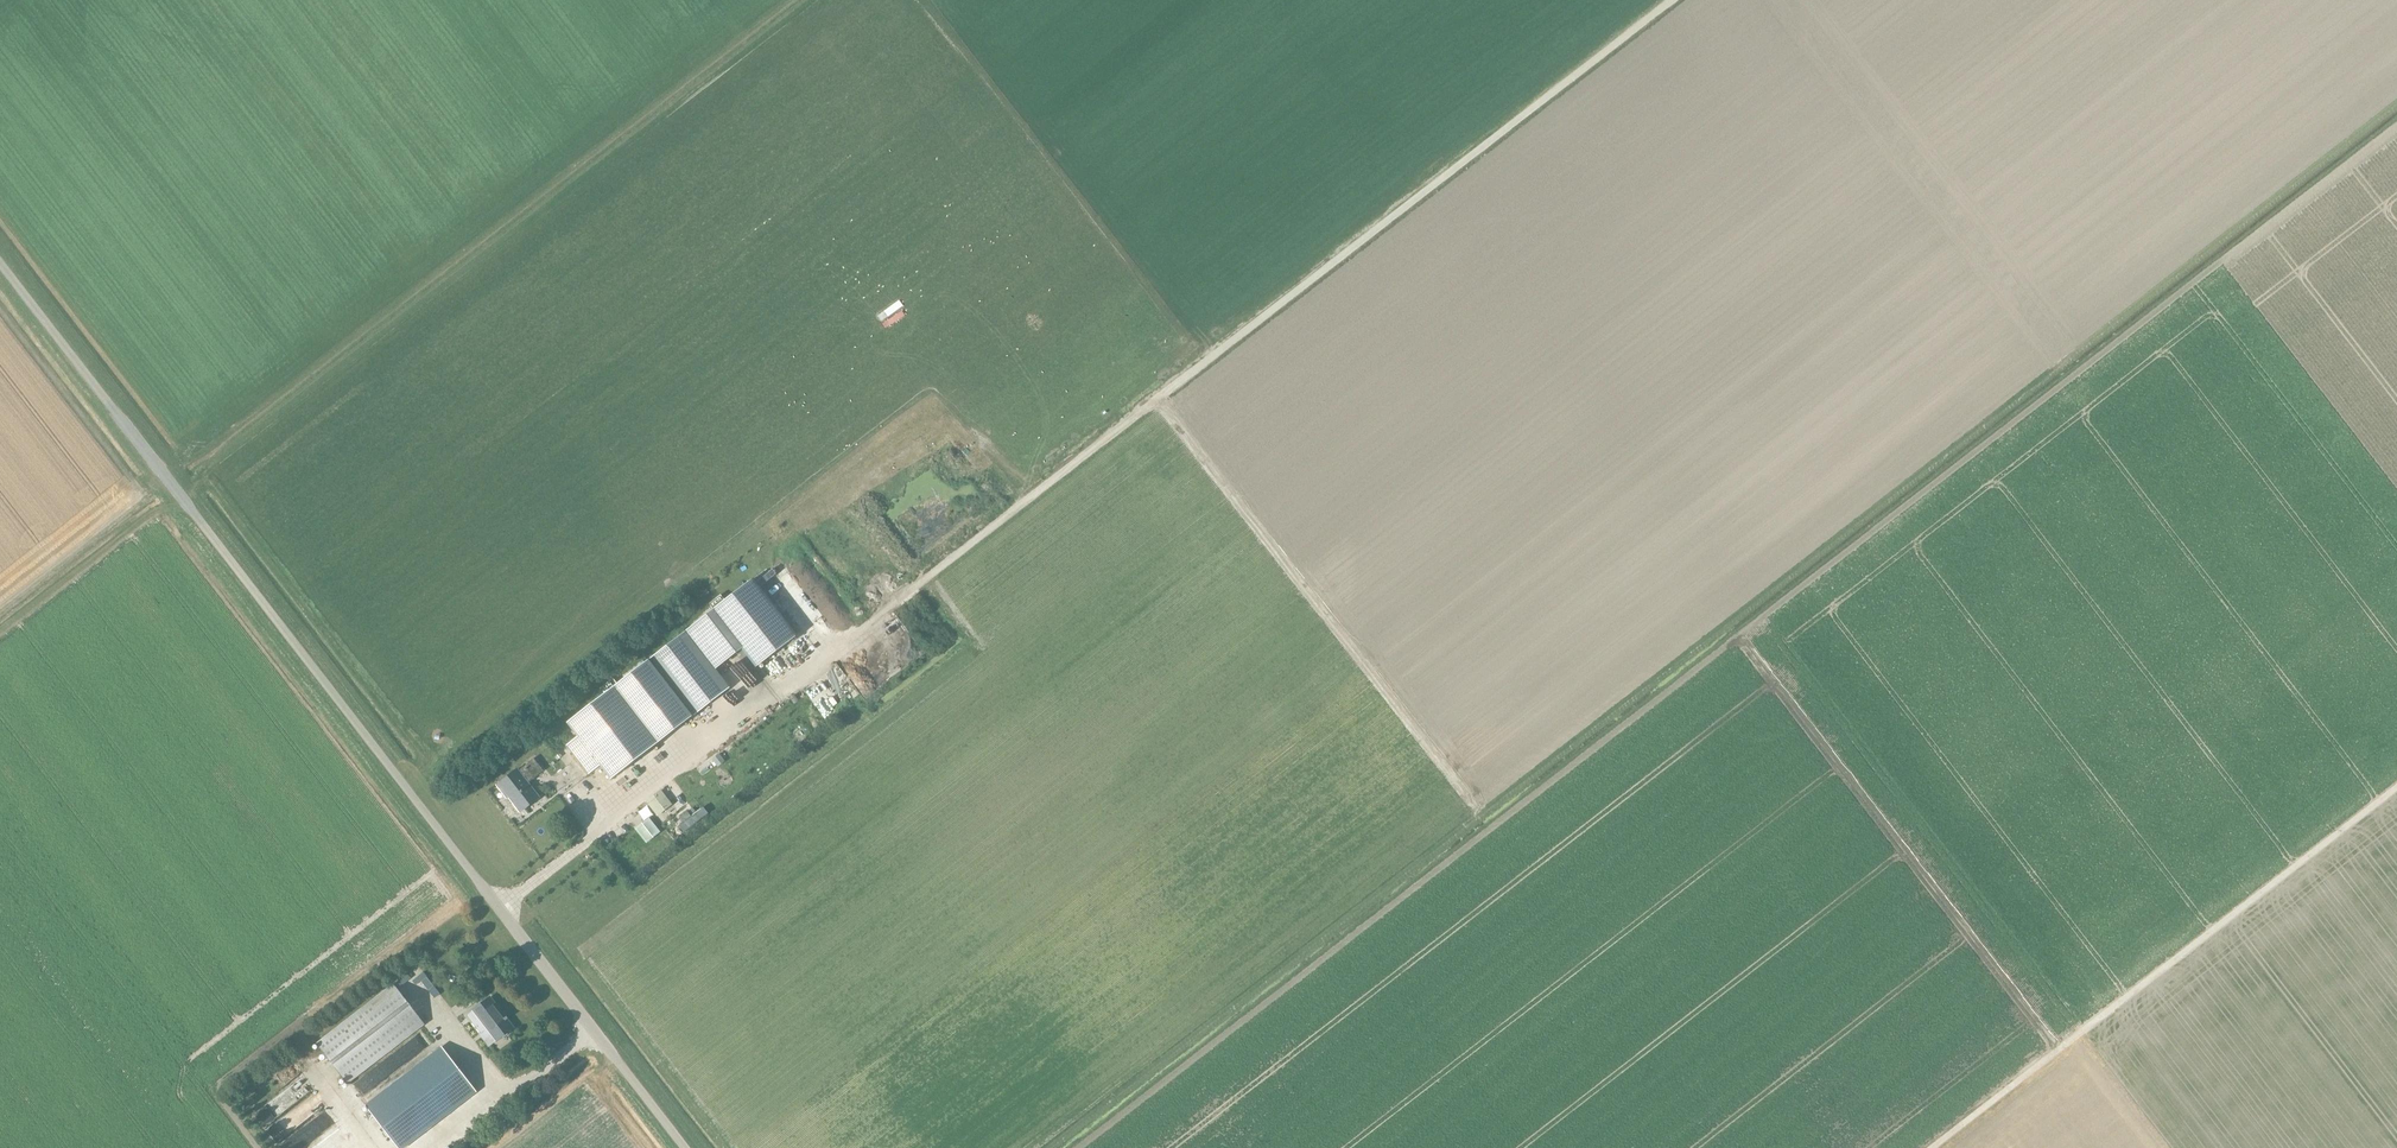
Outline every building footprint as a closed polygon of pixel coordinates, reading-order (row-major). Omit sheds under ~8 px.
[(780,557),(773,562),(776,568),(784,564),(780,557)] [(774,597),(786,616),(800,607),(813,627),(822,620),(796,580),(783,589),(784,590),(774,597)] [(713,610),(745,650),(757,666),(795,637),(751,581),(725,601),(720,595),(709,604),(713,610)] [(788,615),(791,622),(801,618),(798,611),(788,615)] [(803,618),(796,623),(803,634),(810,630),(803,618)] [(729,688),(717,672),(685,631),(648,661),(691,717),(729,688)] [(815,638),(818,650),(829,648),(826,636),(815,638)] [(872,661),(863,672),(875,681),(884,670),(872,661)] [(787,676),(790,686),(798,683),(795,673),(787,676)] [(659,742),(615,686),(567,723),(578,737),(566,746),(589,775),(600,766),(611,780),(659,742)] [(528,783),(544,771),(534,759),(518,771),(517,770),(497,785),(504,793),(506,792),(521,812),(539,798),(528,783)] [(673,774),(678,785),(695,778),(691,767),(673,774)] [(728,772),(721,779),(725,784),(733,777),(728,772)] [(516,806),(510,810),(516,819),(522,815),(516,806)] [(348,1084),(424,1025),(393,985),(317,1043),(348,1084)] [(490,998),(473,1011),(467,1016),(472,1022),(478,1018),(486,1029),(488,1028),(497,1040),(513,1028),(507,1020),(508,1019),(507,1017),(505,1018),(490,998)] [(476,1092),(441,1047),(366,1105),(399,1147),(404,1147),(476,1092)] [(303,1082),(280,1103),(288,1113),(311,1092),(303,1082)] [(302,1111),(310,1119),(323,1106),(316,1098),(302,1111)]
